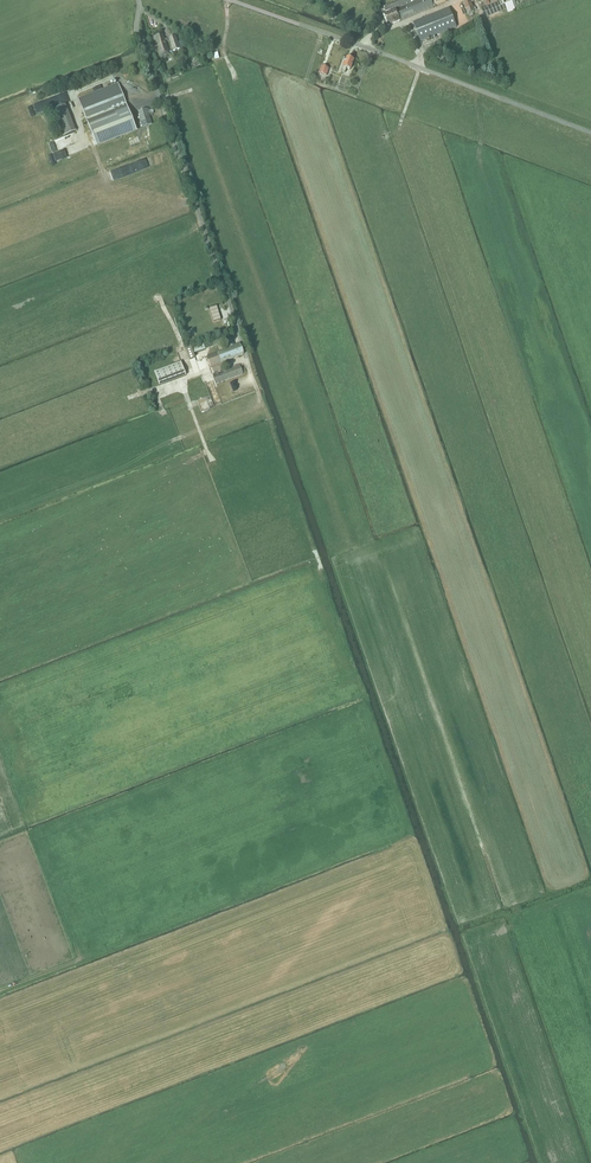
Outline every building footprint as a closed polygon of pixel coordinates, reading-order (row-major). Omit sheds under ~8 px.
[(433,7),(430,0),(419,0),(383,14),(387,26),(433,7)] [(383,6),(385,12),(404,5),(410,2),(409,0),(399,0),(383,6)] [(474,11),(470,0),(467,0),(462,2),(467,14),(474,11)] [(506,9),(503,0),(502,0),(481,8),(485,18),(506,9)] [(420,42),(457,27),(449,8),(413,23),(420,42)] [(171,55),(164,34),(153,38),(156,46),(153,47),(154,50),(157,49),(161,58),(171,55)] [(173,51),(180,49),(175,36),(168,38),(173,51)] [(342,67),(343,67),(341,71),(345,73),(346,68),(351,70),(354,60),(347,57),(345,63),(344,62),(342,67)] [(327,76),(329,68),(321,66),(318,73),(327,76)] [(118,83),(78,99),(88,125),(97,147),(136,132),(137,132),(128,109),(119,87),(118,83)] [(60,135),(61,137),(76,131),(65,104),(53,109),(50,110),(60,135)] [(148,111),(148,109),(138,112),(143,127),(152,124),(149,115),(154,114),(153,109),(148,111)] [(194,353),(223,344),(221,339),(204,345),(203,344),(192,347),(194,353)] [(234,346),(232,340),(223,344),(225,349),(217,353),(207,357),(211,367),(221,363),(221,364),(243,355),(239,344),(234,346)] [(191,347),(186,348),(189,360),(194,358),(191,347)] [(181,362),(154,372),(159,386),(186,376),(181,362)] [(216,384),(243,374),(240,365),(213,374),(216,384)]
